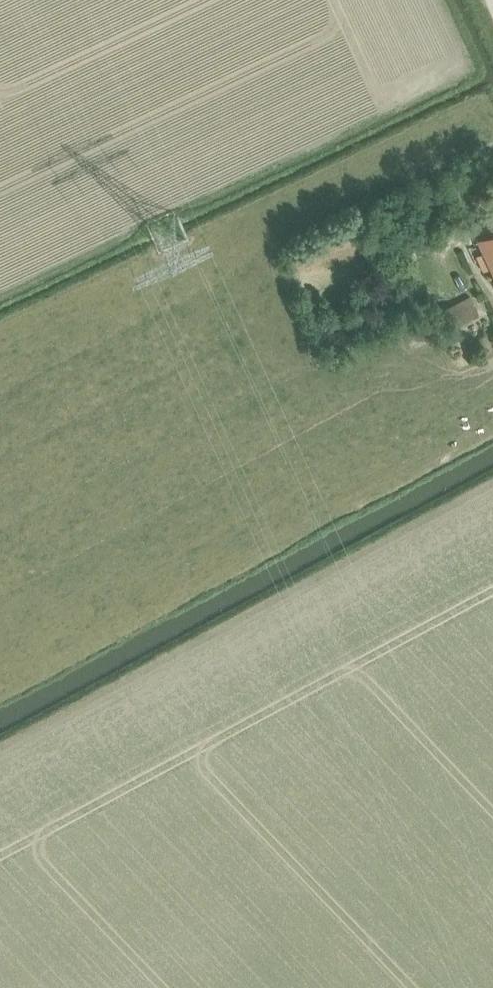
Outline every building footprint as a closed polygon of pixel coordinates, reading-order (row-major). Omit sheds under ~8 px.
[(477,239),(483,252),(476,255),(484,271),(490,267),(492,273),(492,231),(477,239)] [(451,332),(473,320),(472,318),(479,314),(469,295),(440,310),(451,332)] [(434,333),(425,317),(409,326),(418,342),(434,333)]
